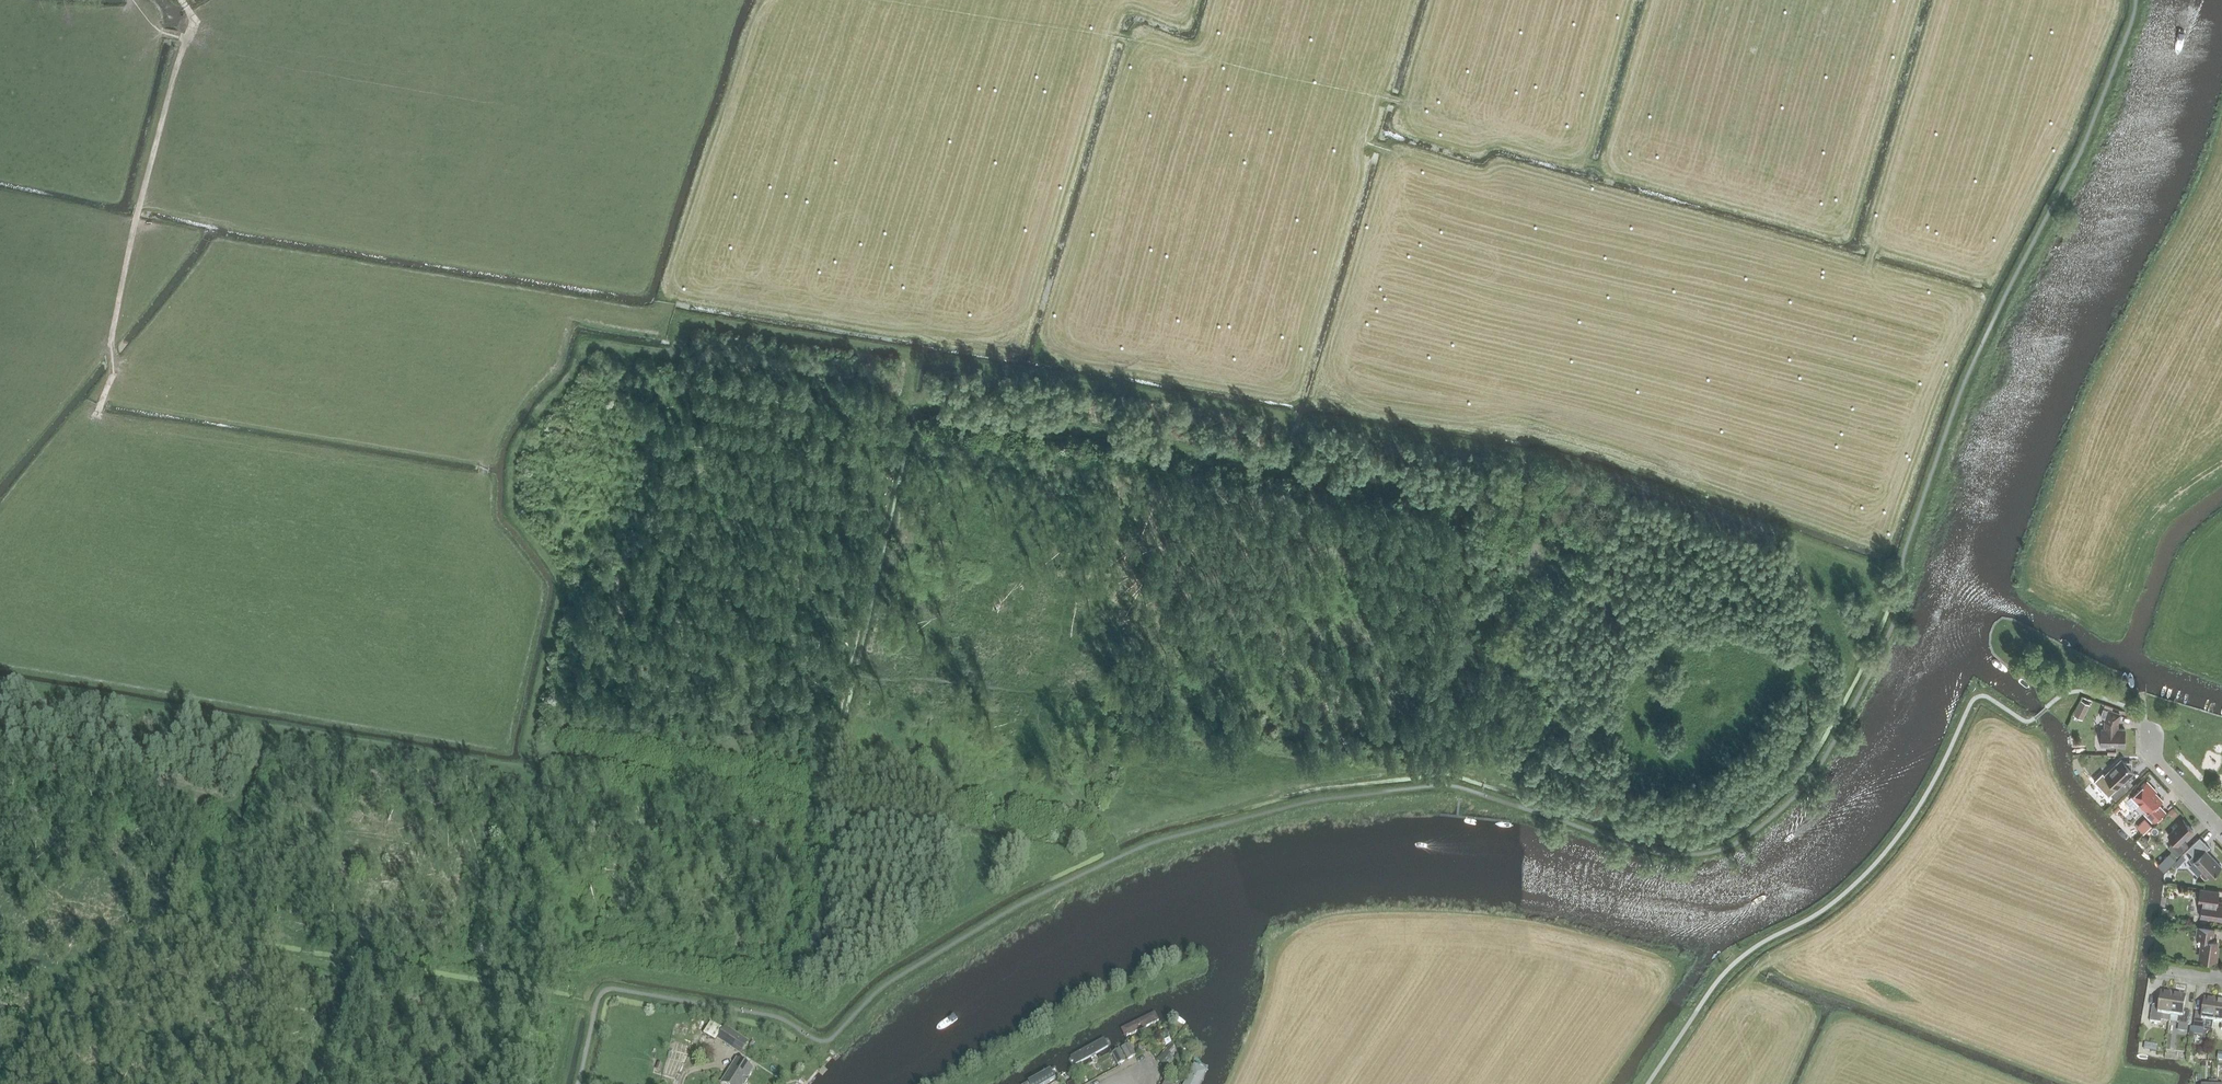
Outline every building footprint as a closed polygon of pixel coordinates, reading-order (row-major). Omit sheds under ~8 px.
[(2083,720),(2090,705),(2081,700),(2073,715),(2083,720)] [(2100,717),(2105,719),(2105,729),(2101,729),(2101,746),(2124,746),(2124,749),(2125,729),(2116,729),(2116,723),(2117,723),(2120,715),(2103,709),(2100,717)] [(2107,791),(2116,800),(2127,789),(2122,784),(2133,772),(2131,770),(2127,770),(2127,762),(2123,762),(2121,759),(2108,772),(2101,772),(2101,779),(2108,779),(2113,785),(2107,791)] [(2157,804),(2161,800),(2154,793),(2155,791),(2147,783),(2136,793),(2140,798),(2137,801),(2148,813),(2145,815),(2153,822),(2164,811),(2157,804)] [(2137,825),(2144,832),(2152,824),(2146,817),(2137,825)] [(2183,840),(2193,830),(2181,818),(2171,827),(2174,829),(2168,835),(2174,841),(2168,847),(2177,856),(2188,846),(2183,840)] [(2207,878),(2208,877),(2209,878),(2221,866),(2206,850),(2209,847),(2200,838),(2187,850),(2192,855),(2189,859),(2189,861),(2191,863),(2193,863),(2194,862),(2203,871),(2201,873),(2201,875),(2204,878),(2207,878)] [(2173,863),(2176,867),(2183,860),(2180,857),(2173,863)] [(2164,859),(2158,865),(2164,871),(2170,865),(2164,859)] [(2200,916),(2221,919),(2221,914),(2221,903),(2214,902),(2215,891),(2200,889),(2199,900),(2203,900),(2200,916)] [(2211,940),(2212,929),(2196,927),(2195,937),(2203,939),(2200,958),(2215,960),(2217,951),(2216,951),(2217,940),(2211,940)] [(2162,1014),(2170,1015),(2173,993),(2166,992),(2166,993),(2160,992),(2158,1007),(2152,1006),(2150,1021),(2160,1023),(2162,1014)] [(2173,993),(2170,1015),(2178,1017),(2177,1023),(2188,1025),(2190,1012),(2183,1011),(2185,996),(2180,995),(2180,994),(2173,993)] [(2213,1022),(2217,999),(2210,998),(2210,999),(2204,998),(2202,1013),(2195,1012),(2193,1028),(2190,1027),(2189,1036),(2193,1036),(2194,1033),(2203,1034),(2204,1028),(2212,1029),(2213,1022)] [(2221,1030),(2221,1000),(2217,999),(2213,1022),(2221,1023),(2220,1029),(2221,1030)] [(1123,1041),(1153,1026),(1148,1016),(1119,1031),(1123,1041)] [(710,1022),(703,1034),(715,1040),(717,1037),(722,1029),(710,1022)] [(717,1037),(735,1049),(741,1052),(748,1041),(724,1026),(722,1029),(717,1037)] [(1106,1037),(1078,1053),(1083,1063),(1112,1047),(1106,1037)] [(1127,1059),(1135,1055),(1129,1044),(1121,1048),(1127,1059)] [(1111,1053),(1117,1065),(1125,1060),(1119,1049),(1111,1053)] [(1158,1060),(1165,1066),(1173,1056),(1166,1050),(1158,1060)] [(724,1083),(742,1083),(752,1069),(736,1059),(721,1082),(724,1083)] [(1189,1068),(1180,1083),(1193,1083),(1198,1073),(1189,1068)] [(1056,1078),(1050,1069),(1025,1083),(1046,1083),(1056,1078)]
